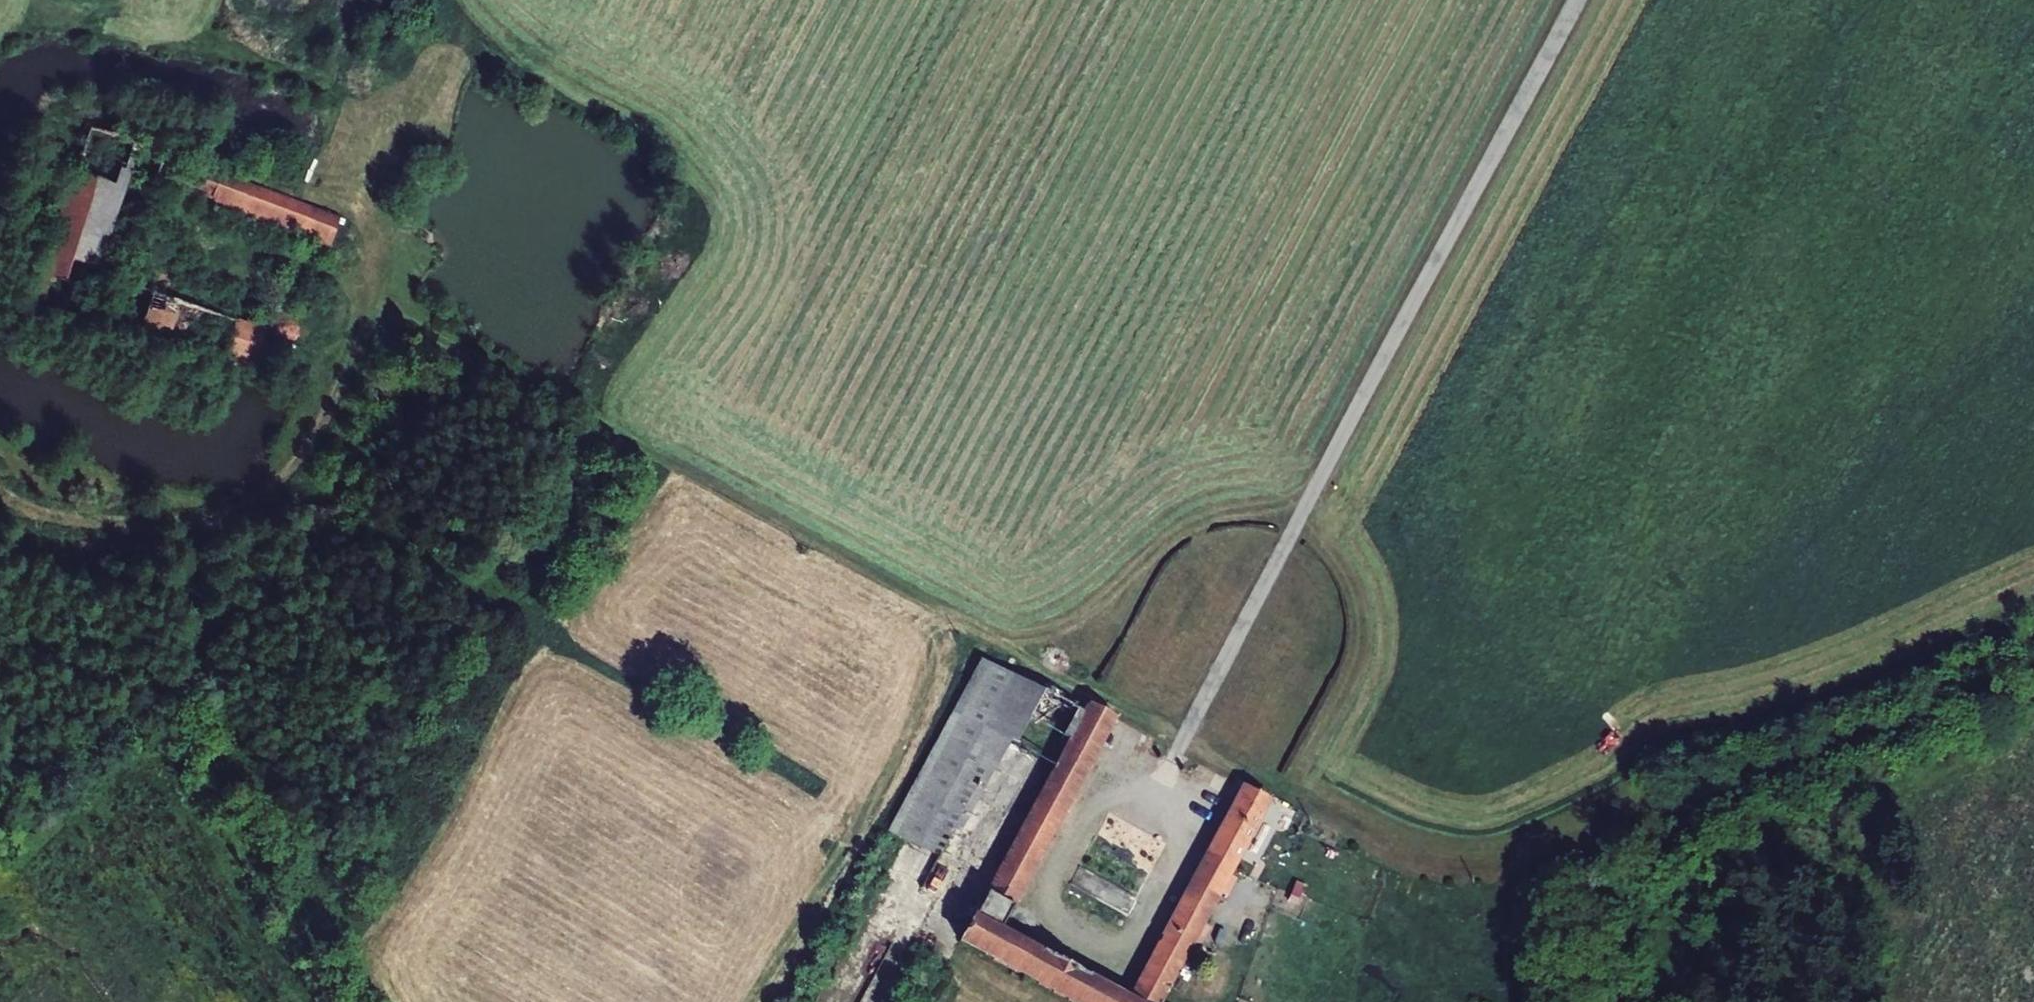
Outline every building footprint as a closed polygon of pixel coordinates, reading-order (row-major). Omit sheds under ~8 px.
[(133,145),(81,130),(32,298),(84,313),(133,145)] [(306,197),(157,153),(148,185),(296,229),(306,197)] [(266,324),(123,281),(112,317),(119,319),(117,327),(252,368),(266,324)] [(1074,710),(974,652),(879,817),(979,874),(1074,710)] [(1110,719),(1079,701),(1074,710),(979,874),(944,938),(1057,1001),(1138,1001),(1231,839),(1256,794),(1222,775),(1103,985),(994,924),(1110,719)] [(1256,794),(1231,839),(1251,850),(1276,805),(1256,794)]
